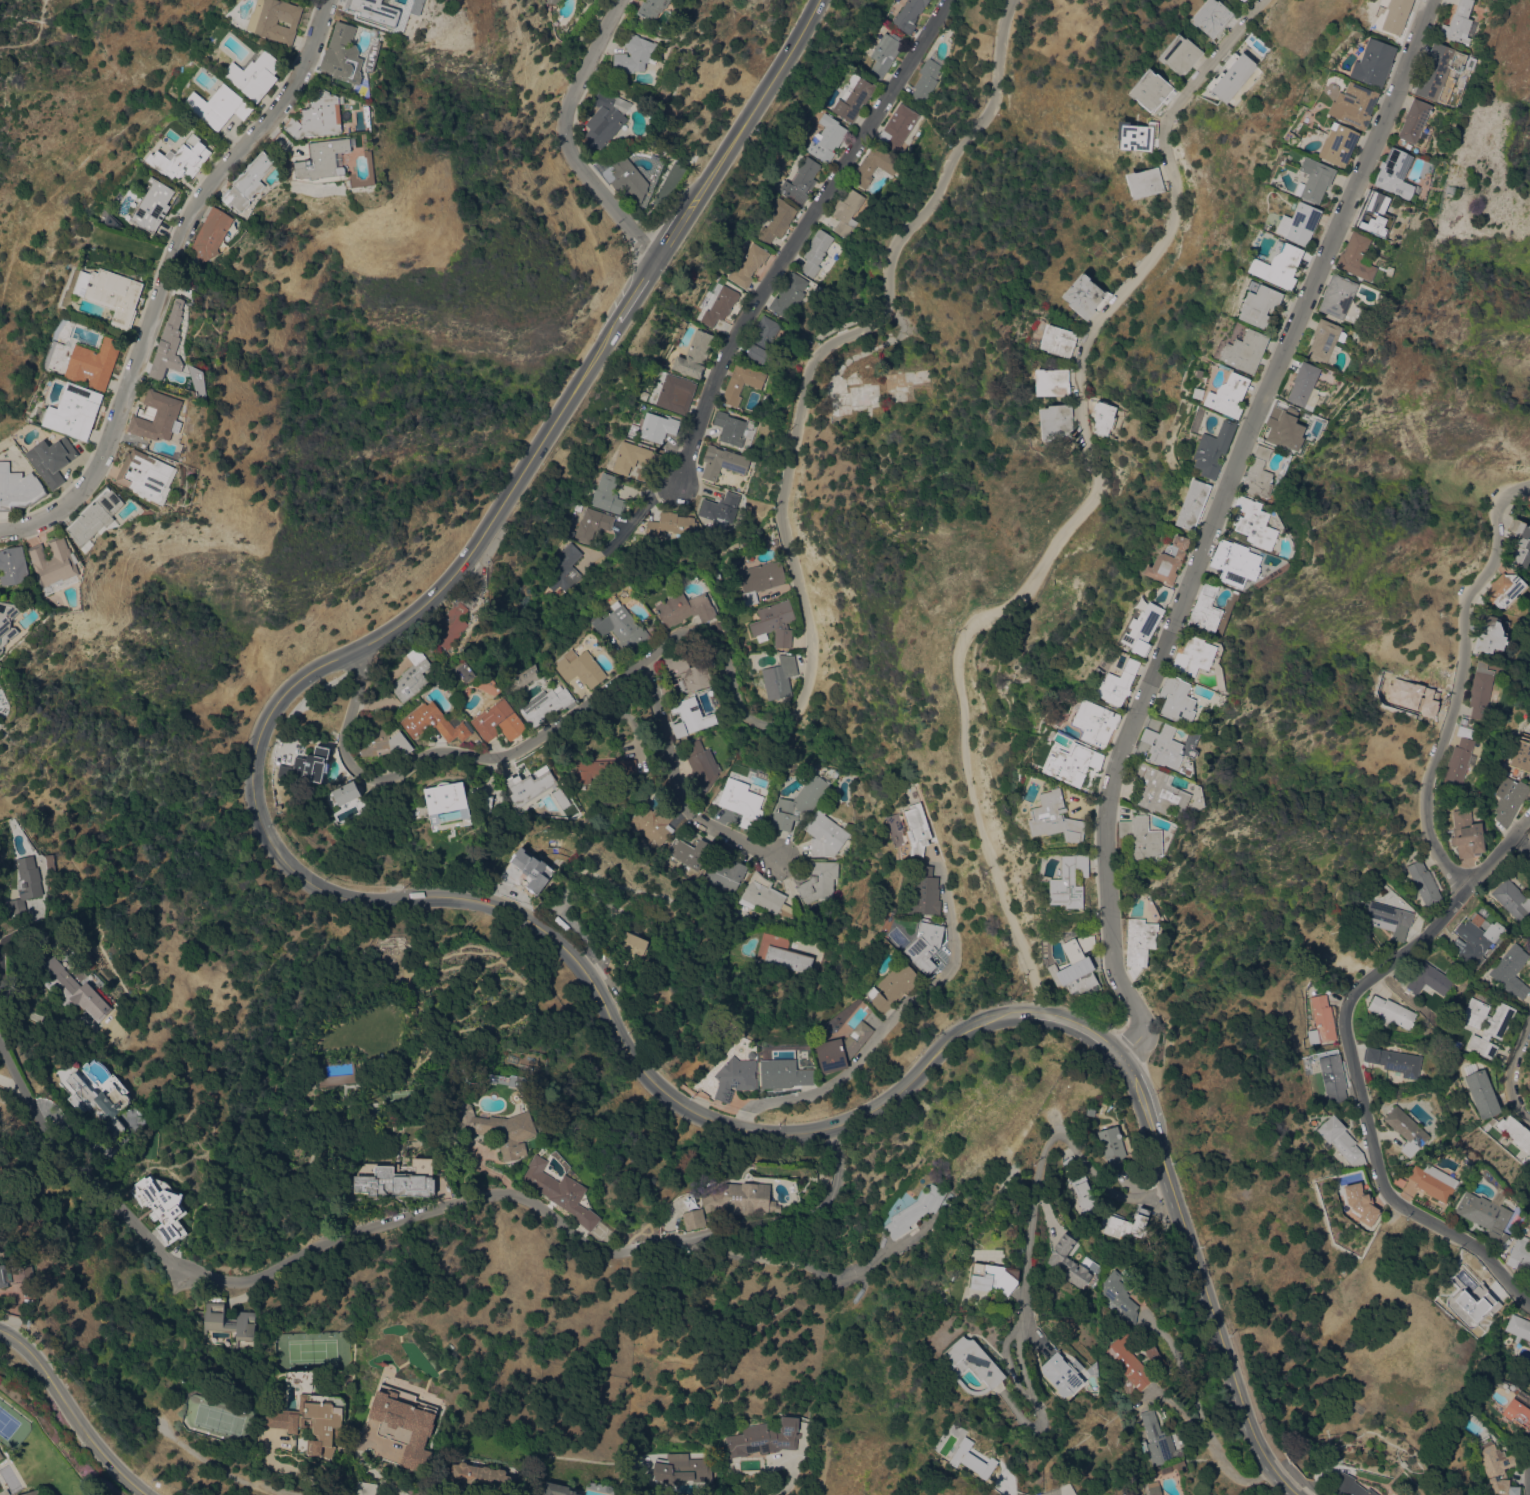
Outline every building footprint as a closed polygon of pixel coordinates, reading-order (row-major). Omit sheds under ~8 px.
[(254,13),(259,0),(282,0),(304,7),(291,46),(284,44),(284,43),(246,29),(252,12),(254,13)] [(344,6),(346,0),(382,0),(381,3),(400,9),(401,11),(397,24),(344,6)] [(645,2),(646,0),(671,0),(666,8),(664,8),(661,13),(660,12),(656,19),(654,17),(652,20),(645,16),(644,18),(636,13),(643,1),(645,2)] [(899,13),(907,0),(929,0),(921,14),(918,13),(916,17),(917,18),(914,23),(916,25),(910,35),(891,23),(898,12),(899,13)] [(1189,20),(1206,0),(1216,0),(1217,1),(1218,0),(1235,14),(1217,35),(1216,33),(1212,38),(1196,25),(1195,26),(1189,20)] [(1377,28),(1388,0),(1412,0),(1398,36),(1377,28)] [(1452,13),(1456,0),(1472,0),(1465,18),(1470,20),(1464,36),(1468,38),(1465,46),(1444,38),(1445,37),(1437,34),(1440,23),(1447,25),(1451,13),(1452,13)] [(359,56),(365,58),(361,70),(363,73),(362,75),(364,76),(361,85),(344,80),(344,79),(333,76),(334,74),(321,70),(322,68),(321,68),(327,48),(328,49),(338,20),(358,26),(352,43),(357,44),(361,51),(359,56)] [(645,70),(634,70),(634,72),(621,72),(622,68),(613,68),(614,53),(627,53),(627,56),(630,56),(630,53),(626,51),(627,47),(624,46),(630,31),(659,43),(654,55),(658,57),(656,64),(649,61),(648,63),(646,62),(645,70)] [(882,79),(869,71),(877,59),(870,55),(885,32),(889,34),(891,31),(901,37),(898,41),(902,43),(899,49),(900,50),(882,79)] [(1178,33),(1185,39),(1186,37),(1203,52),(1186,73),(1184,71),(1180,75),(1165,62),(1163,63),(1157,58),(1178,33)] [(1395,47),(1389,62),(1390,62),(1384,79),(1383,78),(1380,88),(1348,76),(1353,60),(1358,62),(1367,37),(1395,47)] [(1413,92),(1433,41),(1465,54),(1458,73),(1452,71),(1453,69),(1448,67),(1445,75),(1453,79),(1443,104),(1413,92)] [(283,64),(274,74),(279,78),(257,103),(223,73),(234,61),(241,68),(255,52),(260,56),(265,49),(283,64)] [(1255,63),(1254,64),(1256,66),(1225,103),(1214,95),(1213,96),(1209,93),(1210,92),(1205,87),(1213,76),(1214,78),(1221,70),(1223,73),(1226,70),(1222,66),(1232,52),(1233,53),(1233,52),(1238,55),(1242,52),(1255,63)] [(913,86),(922,73),(920,71),(929,57),(929,58),(932,53),(944,60),(941,65),(944,67),(941,71),(940,70),(938,73),(939,74),(936,79),(938,80),(922,105),(910,98),(916,88),(913,86)] [(1174,88),(1154,111),(1152,109),(1151,111),(1135,98),(1134,99),(1128,93),(1149,69),(1155,75),(1157,73),(1174,88)] [(831,110),(839,98),(844,101),(860,76),(872,84),(872,83),(877,86),(871,96),(870,96),(864,104),(863,103),(860,106),(862,108),(852,123),(831,110)] [(1372,91),(1372,90),(1377,93),(1368,115),(1369,116),(1363,130),(1326,113),(1331,101),(1333,101),(1337,91),(1342,93),(1348,80),(1372,91)] [(254,107),(244,120),(234,112),(218,131),(197,113),(184,102),(194,90),(207,102),(224,82),(254,107)] [(344,133),(316,135),(316,134),(302,135),(301,137),(298,137),(285,127),(286,126),(284,125),(291,116),(292,117),(293,116),(301,122),(303,118),(302,118),(301,109),(310,108),(309,99),(319,98),(318,88),(324,88),(331,91),(332,93),(334,93),(340,96),(344,133)] [(594,104),(600,90),(615,97),(616,95),(632,103),(623,114),(628,118),(600,151),(583,137),(590,128),(585,124),(599,107),(594,104)] [(1430,105),(1413,144),(1396,137),(1403,119),(1402,119),(1411,98),(1430,105)] [(900,103),(901,103),(902,103),(918,113),(919,111),(926,115),(924,118),(920,115),(897,150),(877,137),(900,103)] [(838,147),(835,145),(832,151),(835,152),(829,163),(806,150),(817,132),(820,134),(825,126),(818,122),(824,112),(839,121),(838,124),(848,129),(838,147)] [(1342,167),(1316,156),(1328,128),(1329,129),(1332,122),(1358,133),(1342,167)] [(1122,123),(1153,126),(1151,152),(1119,149),(1122,123)] [(192,178),(185,172),(180,178),(176,175),(173,178),(167,173),(167,174),(164,172),(163,173),(146,160),(152,152),(155,155),(159,150),(166,155),(170,149),(177,154),(193,132),(201,138),(200,140),(207,146),(206,147),(212,152),(192,178)] [(1299,138),(1295,145),(1288,140),(1292,133),(1299,138)] [(295,161),(312,159),(311,157),(311,158),(310,157),(309,155),(310,154),(310,153),(311,153),(310,148),(309,148),(308,147),(309,146),(310,145),(310,141),(352,136),(353,137),(356,137),(357,145),(353,146),(354,150),(353,150),(353,152),(351,152),(350,151),(347,151),(347,153),(344,153),(344,152),(342,152),(344,165),(345,165),(347,167),(348,173),(349,173),(347,175),(346,174),(346,175),(345,175),(345,176),(342,176),(342,175),(337,176),(337,177),(333,177),(333,176),(329,177),(329,178),(327,178),(326,177),(322,177),(322,179),(319,179),(319,180),(316,181),(316,179),(313,180),(313,177),(308,178),(308,179),(304,180),(303,178),(297,177),(295,177),(294,175),(297,174),(295,161)] [(850,179),(865,155),(867,156),(875,144),(901,161),(897,168),(900,170),(897,175),(894,173),(892,175),(877,165),(871,175),(873,177),(866,189),(850,179)] [(1411,156),(1400,181),(1413,186),(1410,192),(1415,195),(1413,202),(1407,199),(1407,200),(1372,184),(1379,167),(1377,167),(1380,160),(1382,162),(1389,146),(1411,156)] [(267,185),(262,191),(258,191),(254,195),(254,197),(251,201),(251,204),(244,211),(241,211),(234,204),(231,207),(222,198),(223,197),(222,196),(229,187),(231,189),(234,185),(232,184),(234,182),(233,181),(235,179),(237,179),(240,176),(239,175),(241,173),(242,173),(244,171),(245,172),(248,169),(247,168),(248,166),(248,165),(250,163),(251,163),(263,150),(277,163),(260,180),(267,185)] [(633,195),(631,196),(626,190),(620,194),(610,182),(616,177),(612,172),(616,169),(611,163),(624,152),(649,184),(640,205),(633,195)] [(778,190),(785,179),(790,183),(808,156),(822,165),(813,178),(817,180),(810,190),(808,188),(805,193),(809,195),(801,206),(778,190)] [(1325,185),(1317,204),(1298,196),(1299,195),(1293,192),(1297,182),(1303,184),(1308,174),(1298,170),(1304,156),(1335,169),(1328,186),(1325,185)] [(1132,199),(1125,174),(1134,172),(1158,166),(1165,190),(1132,199)] [(167,203),(170,205),(153,233),(142,226),(141,227),(129,219),(153,182),(148,180),(152,174),(176,189),(167,203)] [(840,220),(831,212),(840,198),(843,201),(852,187),(866,197),(856,212),(855,212),(851,217),(858,222),(854,227),(853,226),(845,238),(833,230),(840,220)] [(1391,198),(1383,216),(1392,219),(1383,238),(1380,237),(1379,239),(1354,228),(1371,189),(1391,198)] [(778,196),(799,211),(793,220),(792,219),(789,224),(790,224),(780,238),(776,235),(776,236),(774,235),(768,244),(756,236),(763,225),(765,227),(776,210),(771,206),(778,196)] [(1320,210),(1305,247),(1282,237),(1283,235),(1274,231),(1282,214),(1290,218),(1298,201),(1320,210)] [(213,206),(235,217),(219,249),(221,253),(202,263),(193,245),(213,206)] [(821,257),(823,258),(818,265),(821,267),(814,277),(801,269),(807,260),(806,259),(807,258),(803,256),(809,246),(807,245),(818,229),(819,229),(820,228),(833,236),(821,256),(821,257)] [(1369,238),(1363,254),(1370,257),(1367,264),(1375,267),(1370,282),(1333,267),(1339,252),(1342,253),(1351,230),(1356,232),(1356,233),(1369,238)] [(763,262),(762,261),(758,267),(757,266),(750,276),(753,278),(746,289),(729,278),(753,242),(770,253),(763,262)] [(1283,242),(1302,250),(1291,276),(1295,278),(1290,290),(1246,271),(1252,257),(1269,265),(1269,262),(1272,256),(1279,252),(1283,242)] [(86,271),(92,273),(93,270),(99,272),(101,267),(145,283),(135,309),(137,310),(129,331),(113,326),(114,325),(111,323),(116,310),(83,298),(84,296),(78,293),(74,292),(82,270),(86,271)] [(788,320),(768,307),(775,296),(778,298),(780,294),(778,293),(792,271),(809,281),(802,291),(805,293),(788,320)] [(1082,272),(1083,274),(1084,273),(1090,278),(1089,279),(1105,292),(1101,297),(1103,298),(1094,308),(1096,310),(1087,320),(1068,304),(1069,303),(1061,296),(1082,272)] [(1316,309),(1322,296),(1321,295),(1331,272),(1357,284),(1341,320),(1316,309)] [(1282,294),(1277,305),(1273,304),(1271,308),(1268,307),(1264,314),(1269,316),(1263,329),(1237,318),(1240,310),(1239,309),(1247,291),(1254,294),(1259,284),(1282,294)] [(736,303),(733,301),(730,307),(731,308),(728,316),(719,312),(731,288),(739,292),(739,294),(740,294),(736,303)] [(182,372),(167,366),(162,380),(148,375),(161,340),(160,340),(167,320),(168,320),(177,296),(186,300),(183,310),(184,310),(182,316),(184,316),(179,329),(182,330),(179,336),(182,337),(176,354),(179,355),(184,365),(182,372)] [(781,324),(767,350),(779,357),(772,370),(746,356),(760,331),(757,329),(765,315),(781,324)] [(1305,355),(1313,336),(1311,335),(1318,318),(1340,327),(1339,331),(1345,333),(1341,342),(1335,340),(1333,345),(1339,347),(1338,351),(1336,351),(1335,352),(1334,353),(1334,356),(1334,359),(1333,361),(1330,363),(1329,365),(1305,355)] [(1040,347),(1041,342),(1039,342),(1045,323),(1078,333),(1071,358),(1047,351),(1047,350),(1040,347)] [(1217,360),(1225,342),(1231,345),(1234,338),(1241,341),(1247,327),(1268,337),(1252,375),(1217,360)] [(704,365),(703,369),(702,369),(700,374),(701,374),(700,378),(699,377),(699,378),(686,373),(686,374),(679,372),(680,371),(671,368),(676,354),(684,358),(697,328),(714,336),(707,351),(709,352),(706,357),(705,356),(702,364),(704,365)] [(77,344),(77,342),(100,350),(105,335),(123,341),(105,391),(88,385),(90,379),(86,378),(84,384),(64,376),(76,343),(77,344)] [(1319,369),(1311,387),(1317,390),(1315,394),(1317,396),(1311,409),(1303,406),(1302,407),(1284,400),(1292,382),(1291,382),(1301,360),(1319,369)] [(761,389),(744,382),(738,395),(742,397),(737,407),(721,400),(736,361),(767,374),(761,389)] [(1036,369),(1055,369),(1055,370),(1069,370),(1069,394),(1036,395),(1036,369)] [(1230,371),(1249,379),(1240,400),(1237,399),(1235,404),(1241,407),(1236,419),(1232,417),(1231,420),(1221,415),(1222,413),(1202,404),(1208,391),(1215,394),(1215,389),(1220,384),(1225,382),(1230,371)] [(655,404),(666,373),(680,378),(680,377),(697,383),(686,415),(655,404)] [(42,424),(49,405),(58,408),(68,381),(104,394),(87,441),(42,424)] [(177,420),(183,422),(179,433),(173,431),(170,440),(158,436),(157,440),(142,435),(142,436),(127,431),(133,414),(153,421),(158,408),(144,403),(150,387),(154,388),(154,390),(184,401),(177,420)] [(1191,397),(1193,387),(1203,390),(1200,399),(1191,397)] [(1301,426),(1297,436),(1300,437),(1295,450),(1281,445),(1281,447),(1265,440),(1273,420),(1270,419),(1267,426),(1264,424),(1274,400),(1286,405),(1285,406),(1297,411),(1295,417),(1295,418),(1296,417),(1298,423),(1297,423),(1297,424),(1301,426)] [(1117,407),(1114,415),(1117,416),(1112,430),(1109,429),(1107,436),(1103,434),(1103,436),(1097,434),(1097,432),(1094,431),(1095,430),(1096,430),(1097,427),(1094,427),(1096,421),(1094,418),(1096,413),(1095,413),(1096,410),(1093,409),(1096,402),(1097,403),(1099,401),(1117,407)] [(662,444),(639,436),(642,428),(641,428),(646,411),(640,409),(642,403),(652,407),(650,413),(669,419),(669,417),(681,420),(676,434),(666,431),(662,444)] [(1071,417),(1072,430),(1071,431),(1071,437),(1051,439),(1051,440),(1043,440),(1040,408),(1049,407),(1049,405),(1071,403),(1071,405),(1072,405),(1073,417),(1071,417)] [(737,446),(737,445),(718,439),(723,427),(715,424),(715,425),(713,424),(717,409),(728,413),(728,415),(746,421),(741,437),(744,438),(740,447),(737,446)] [(1202,432),(1215,437),(1221,421),(1222,421),(1223,418),(1236,423),(1224,454),(1220,452),(1216,461),(1221,463),(1214,480),(1199,475),(1201,469),(1193,466),(1196,459),(1192,458),(1202,432)] [(25,452),(44,439),(50,446),(65,435),(79,455),(58,470),(65,481),(52,490),(25,452)] [(622,440),(652,450),(652,451),(663,455),(660,465),(649,462),(648,463),(634,458),(627,476),(612,471),(622,440)] [(721,466),(715,481),(701,476),(706,462),(703,460),(709,443),(716,446),(716,447),(723,450),(723,449),(751,458),(745,474),(721,466)] [(1272,473),(1268,483),(1272,484),(1266,498),(1253,493),(1253,495),(1239,489),(1256,444),(1271,450),(1266,462),(1264,461),(1261,469),(1272,473)] [(160,502),(138,492),(139,491),(116,480),(129,452),(131,453),(134,447),(175,467),(162,495),(164,495),(164,498),(163,501),(161,501),(160,502)] [(13,510),(0,510),(0,461),(10,461),(10,472),(23,472),(23,476),(24,476),(32,471),(35,476),(36,475),(49,493),(31,506),(29,504),(26,507),(13,507),(13,510)] [(591,497),(592,497),(595,489),(596,489),(602,472),(618,477),(613,492),(618,494),(617,497),(626,500),(622,515),(590,504),(590,502),(591,497)] [(1192,478),(1211,485),(1193,531),(1174,524),(1192,478)] [(75,539),(76,539),(70,532),(70,533),(65,528),(80,514),(79,512),(109,484),(127,504),(114,515),(117,519),(108,527),(107,525),(83,547),(75,539)] [(718,503),(720,498),(724,499),(727,490),(739,495),(730,521),(728,520),(725,529),(714,525),(715,520),(698,514),(703,498),(718,503)] [(1244,541),(1227,535),(1229,529),(1233,530),(1235,525),(1231,524),(1235,514),(1242,517),(1244,512),(1232,508),(1237,494),(1251,499),(1250,500),(1253,501),(1253,500),(1261,503),(1258,509),(1268,513),(1264,525),(1277,530),(1269,550),(1251,543),(1244,540),(1244,541)] [(580,520),(581,520),(586,506),(615,517),(610,530),(602,527),(600,531),(598,530),(597,531),(595,530),(590,545),(574,539),(580,520)] [(647,520),(660,521),(661,511),(678,513),(677,515),(695,517),(695,521),(697,521),(696,527),(692,527),(691,535),(673,533),(673,531),(659,529),(659,536),(646,535),(647,520)] [(1525,525),(1529,527),(1529,560),(1526,568),(1518,565),(1517,568),(1505,563),(1514,543),(1507,540),(1511,532),(1508,530),(1508,528),(1513,517),(1526,523),(1525,525)] [(34,564),(35,563),(28,548),(42,542),(49,558),(54,556),(48,540),(63,534),(69,548),(71,547),(73,552),(75,552),(81,561),(77,563),(82,574),(79,575),(79,574),(44,588),(34,564)] [(1176,534),(1189,539),(1188,541),(1189,541),(1186,548),(1185,548),(1184,551),(1185,552),(1179,568),(1176,567),(1174,573),(1176,574),(1172,585),(1142,574),(1145,565),(1152,567),(1156,557),(1158,554),(1161,553),(1163,553),(1165,548),(1167,545),(1169,544),(1172,544),(1176,534)] [(1257,566),(1259,567),(1253,580),(1245,577),(1241,589),(1217,580),(1221,570),(1209,565),(1219,538),(1232,542),(1232,541),(1248,547),(1247,550),(1261,556),(1257,566)] [(582,554),(571,565),(582,576),(566,592),(559,585),(553,591),(547,584),(551,580),(547,576),(560,563),(554,558),(570,542),(582,554)] [(3,585),(0,585),(0,551),(23,545),(31,578),(17,583),(3,585)] [(755,591),(759,604),(746,608),(735,572),(779,559),(785,580),(784,581),(784,583),(755,591)] [(1493,601),(1491,603),(1482,593),(1496,580),(1495,579),(1503,571),(1505,574),(1516,574),(1528,586),(1521,593),(1519,592),(1515,596),(1517,597),(1506,609),(1504,607),(1499,607),(1493,601)] [(1212,635),(1186,625),(1203,580),(1218,586),(1211,605),(1222,609),(1212,635)] [(682,620),(674,624),(667,628),(655,607),(683,592),(687,600),(706,592),(712,605),(713,605),(717,614),(702,621),(699,613),(693,616),(692,614),(682,620)] [(775,629),(753,636),(749,623),(761,620),(757,609),(789,599),(796,619),(786,622),(788,629),(792,629),(791,647),(774,647),(775,629)] [(447,650),(430,636),(458,600),(469,609),(462,618),(469,623),(447,650)] [(6,652),(0,656),(0,601),(16,603),(23,611),(13,620),(13,621),(13,626),(18,627),(22,632),(14,638),(10,638),(10,643),(5,646),(6,648),(6,652)] [(1120,641),(1125,632),(1129,634),(1132,628),(1128,626),(1133,617),(1136,619),(1141,610),(1143,611),(1148,601),(1164,609),(1147,642),(1150,644),(1144,656),(1131,649),(1132,647),(1120,641)] [(641,626),(643,625),(646,629),(654,622),(661,632),(630,657),(619,643),(622,641),(612,629),(603,637),(590,620),(598,614),(602,620),(623,603),(641,626)] [(1502,635),(1507,636),(1503,650),(1493,647),(1492,653),(1474,647),(1484,613),(1496,617),(1496,620),(1500,621),(1503,632),(1502,635)] [(1170,668),(1179,644),(1184,646),(1188,633),(1204,639),(1203,642),(1216,646),(1208,670),(1197,666),(1193,676),(1170,668)] [(590,688),(581,676),(579,678),(571,667),(561,674),(553,664),(566,653),(565,652),(579,641),(586,650),(587,649),(607,675),(590,688)] [(422,673),(429,681),(403,702),(389,685),(402,675),(400,673),(413,663),(406,654),(416,646),(432,665),(422,673)] [(681,693),(677,681),(671,683),(663,658),(685,651),(690,669),(707,664),(713,683),(681,693)] [(797,674),(788,676),(791,695),(768,700),(761,669),(781,665),(779,655),(793,655),(797,674)] [(1128,689),(1131,690),(1129,695),(1126,694),(1120,707),(1105,700),(1106,699),(1094,694),(1100,681),(1103,683),(1107,672),(1120,677),(1129,657),(1140,661),(1128,689)] [(1486,671),(1494,672),(1484,720),(1470,717),(1472,706),(1469,705),(1471,693),(1470,692),(1475,671),(1476,671),(1478,659),(1488,662),(1486,671)] [(474,675),(463,660),(450,669),(460,684),(474,675)] [(1167,673),(1191,684),(1186,695),(1196,700),(1192,709),(1195,711),(1188,726),(1159,713),(1167,693),(1165,693),(1163,699),(1157,696),(1167,673)] [(518,708),(544,689),(546,693),(552,688),(553,690),(559,685),(562,689),(565,687),(574,699),(564,707),(562,705),(533,728),(518,708)] [(718,722),(688,733),(688,734),(677,738),(672,724),(682,720),(679,712),(673,714),(668,703),(678,699),(678,701),(695,695),(697,700),(698,699),(699,703),(698,703),(698,704),(699,704),(701,707),(699,707),(700,708),(701,708),(702,711),(701,712),(702,712),(704,716),(714,712),(718,722)] [(527,728),(510,741),(497,725),(495,726),(500,732),(486,743),(470,721),(487,707),(488,709),(504,697),(527,728)] [(1071,724),(1083,697),(1122,715),(1115,729),(1113,728),(1104,748),(1080,737),(1082,731),(1081,731),(1080,728),(1071,724)] [(436,726),(434,726),(432,726),(431,725),(430,725),(413,739),(399,722),(424,702),(426,704),(432,700),(454,728),(463,721),(467,727),(469,725),(474,731),(471,732),(472,733),(462,741),(457,736),(449,743),(447,741),(436,726)] [(1171,738),(1183,744),(1179,753),(1183,755),(1176,769),(1165,763),(1163,766),(1145,758),(1151,744),(1140,739),(1145,727),(1159,733),(1164,722),(1176,727),(1171,738)] [(1448,779),(1446,786),(1441,785),(1449,757),(1450,757),(1454,745),(1458,746),(1461,736),(1457,735),(1459,725),(1474,729),(1471,738),(1475,740),(1471,754),(1476,755),(1473,766),(1467,764),(1461,783),(1448,779)] [(378,757),(377,754),(361,757),(357,738),(367,736),(366,732),(388,727),(390,734),(397,728),(413,747),(398,760),(392,754),(378,757)] [(1523,733),(1529,735),(1529,765),(1529,771),(1509,765),(1518,738),(1519,739),(1520,735),(1522,736),(1523,733)] [(686,757),(690,755),(685,745),(698,738),(704,750),(709,747),(716,762),(718,763),(722,770),(717,772),(718,774),(705,793),(690,783),(695,775),(686,757)] [(1093,793),(1045,772),(1052,757),(1055,758),(1059,748),(1069,752),(1074,741),(1094,750),(1087,767),(1085,766),(1082,772),(1099,780),(1093,793)] [(280,765),(294,767),(296,756),(307,758),(308,753),(314,755),(316,745),(330,748),(328,758),(325,758),(325,762),(329,762),(328,771),(324,770),(322,782),(290,776),(289,778),(277,776),(280,765)] [(1183,812),(1172,807),(1167,818),(1134,803),(1141,788),(1139,787),(1142,781),(1128,775),(1135,759),(1173,776),(1169,784),(1191,794),(1183,812)] [(577,784),(576,761),(615,760),(615,775),(593,776),(593,777),(591,777),(591,783),(577,784)] [(505,782),(519,774),(522,779),(546,764),(557,782),(517,808),(509,796),(512,793),(505,782)] [(798,819),(798,820),(793,819),(791,831),(772,827),(778,797),(793,800),(814,772),(819,776),(822,773),(831,781),(829,784),(831,785),(804,821),(798,819)] [(1518,779),(1529,785),(1529,788),(1522,803),(1521,803),(1515,816),(1513,815),(1506,829),(1494,817),(1497,812),(1493,810),(1500,797),(1495,794),(1504,775),(1517,781),(1518,779)] [(726,782),(727,782),(729,777),(738,781),(739,779),(746,782),(746,783),(748,784),(746,789),(764,796),(760,808),(764,810),(760,820),(755,818),(751,829),(739,825),(743,814),(717,804),(726,782)] [(361,795),(339,806),(337,801),(335,802),(331,795),(333,795),(331,790),(353,780),(356,785),(359,785),(360,785),(361,786),(362,787),(363,789),(363,791),(362,793),(360,794),(361,795)] [(463,780),(468,807),(429,814),(424,788),(437,786),(437,785),(438,784),(441,782),(444,782),(445,781),(451,783),(463,780)] [(552,793),(560,787),(571,804),(562,809),(552,793)] [(1063,831),(1047,834),(1047,832),(1031,836),(1028,819),(1033,818),(1031,808),(1042,805),(1039,793),(1051,790),(1051,789),(1060,787),(1065,807),(1067,807),(1067,810),(1061,812),(1062,816),(1086,821),(1083,840),(1065,841),(1063,831)] [(490,811),(477,813),(478,799),(492,796),(490,811)] [(625,825),(636,812),(635,811),(640,805),(641,806),(644,804),(652,811),(661,800),(677,813),(668,824),(674,829),(660,845),(652,838),(650,840),(643,834),(642,835),(637,831),(635,834),(625,825)] [(923,856),(910,855),(911,844),(907,831),(910,830),(903,811),(910,809),(909,805),(920,802),(932,837),(927,839),(929,844),(924,845),(923,856)] [(824,814),(842,827),(846,822),(856,824),(855,836),(850,833),(834,855),(811,856),(811,833),(804,828),(819,807),(826,812),(824,814)] [(1455,827),(1452,810),(1470,808),(1472,822),(1481,821),(1485,851),(1480,852),(1481,854),(1474,855),(1474,856),(1458,858),(1457,845),(1451,845),(1450,836),(1454,836),(1452,828),(1455,827)] [(1162,855),(1149,856),(1149,857),(1136,858),(1137,859),(1132,859),(1131,836),(1119,837),(1118,821),(1132,820),(1131,815),(1148,815),(1148,830),(1161,830),(1162,855)] [(713,846),(697,871),(665,852),(676,836),(694,847),(700,838),(713,846)] [(533,878),(510,861),(521,846),(526,849),(524,851),(533,857),(534,855),(540,860),(541,858),(556,869),(538,894),(527,886),(533,878)] [(1066,908),(1066,904),(1049,904),(1049,879),(1062,879),(1062,855),(1075,855),(1075,854),(1089,854),(1089,877),(1082,877),(1082,869),(1075,869),(1075,885),(1083,885),(1083,908),(1066,908)] [(44,894),(27,898),(27,899),(24,899),(27,911),(11,914),(8,900),(20,897),(18,890),(17,890),(17,888),(18,880),(20,879),(16,858),(32,855),(34,867),(40,866),(43,880),(41,881),(44,894)] [(742,880),(740,879),(734,893),(704,880),(711,865),(727,873),(733,859),(748,866),(742,880)] [(1443,900),(1427,908),(1407,866),(1421,859),(1426,870),(1428,869),(1443,900)] [(806,904),(803,897),(801,898),(795,886),(807,880),(807,861),(838,861),(838,878),(833,878),(833,897),(819,897),(806,904)] [(939,899),(941,900),(940,914),(913,912),(915,875),(917,875),(918,864),(933,866),(932,876),(939,877),(938,888),(940,888),(939,899)] [(770,886),(787,895),(783,902),(792,907),(791,917),(777,914),(777,915),(756,904),(754,909),(738,901),(747,885),(753,880),(750,878),(756,869),(764,877),(772,881),(772,883),(770,886)] [(1528,893),(1529,895),(1529,911),(1519,922),(1491,893),(1507,877),(1525,896),(1528,893)] [(1414,913),(1410,927),(1409,927),(1404,941),(1391,938),(1393,930),(1380,926),(1381,923),(1365,918),(1370,900),(1414,913)] [(1130,965),(1126,965),(1128,917),(1145,918),(1145,922),(1158,923),(1158,936),(1156,936),(1156,948),(1148,948),(1147,966),(1141,966),(1142,968),(1133,980),(1128,969),(1130,968),(1130,965)] [(1451,945),(1458,936),(1470,945),(1471,944),(1457,933),(1458,932),(1454,929),(1460,920),(1464,923),(1468,918),(1484,931),(1490,922),(1493,924),(1495,920),(1505,928),(1476,963),(1451,945)] [(936,965),(927,974),(903,951),(922,932),(918,931),(920,921),(924,922),(925,919),(934,920),(934,923),(944,926),(940,946),(936,950),(928,957),(935,964),(936,965)] [(808,974),(764,961),(765,958),(756,956),(763,931),(790,939),(787,949),(814,957),(808,974)] [(611,958),(621,963),(626,951),(614,946),(619,935),(623,937),(625,933),(632,936),(633,933),(649,940),(640,960),(631,956),(620,979),(605,972),(607,968),(611,958)] [(1071,964),(1061,943),(1075,937),(1075,938),(1080,936),(1094,934),(1095,946),(1083,952),(1085,957),(1088,955),(1095,968),(1092,970),(1098,983),(1079,993),(1077,989),(1070,993),(1066,984),(1062,986),(1061,984),(1057,986),(1048,968),(1045,969),(1042,969),(1041,938),(1052,938),(1052,955),(1057,963),(1055,964),(1058,970),(1071,964)] [(1514,942),(1529,955),(1523,963),(1524,963),(1514,975),(1529,988),(1529,990),(1522,1000),(1515,994),(1513,996),(1500,985),(1501,983),(1488,973),(1514,942)] [(87,980),(93,987),(99,981),(116,999),(110,1005),(113,1009),(97,1023),(79,1003),(77,1005),(76,1004),(72,1007),(67,1002),(63,1005),(56,997),(58,994),(46,980),(50,976),(40,966),(53,954),(65,967),(64,968),(81,986),(87,980)] [(883,1012),(865,993),(873,986),(874,986),(903,959),(922,979),(906,994),(905,992),(883,1012)] [(1406,986),(1413,975),(1415,976),(1425,962),(1453,981),(1438,1003),(1419,990),(1417,993),(1406,986)] [(1330,1005),(1337,1039),(1309,1044),(1306,1030),(1316,1028),(1310,996),(1326,993),(1328,1006),(1330,1005)] [(1386,997),(1417,1013),(1412,1022),(1413,1023),(1411,1027),(1410,1026),(1409,1029),(1392,1021),(1390,1027),(1377,1021),(1380,1015),(1367,1008),(1374,994),(1385,999),(1386,997)] [(1484,1031),(1482,1030),(1486,1022),(1483,1020),(1479,1028),(1460,1019),(1471,996),(1490,1005),(1486,1014),(1491,1016),(1499,1000),(1516,1009),(1501,1040),(1490,1035),(1488,1041),(1498,1046),(1492,1059),(1466,1047),(1472,1033),(1481,1037),(1484,1031)] [(849,1068),(822,1074),(815,1043),(841,1037),(842,1043),(861,1019),(874,1029),(850,1059),(847,1060),(849,1068)] [(1418,1079),(1402,1076),(1403,1072),(1397,1071),(1397,1070),(1384,1068),(1384,1064),(1363,1061),(1366,1046),(1422,1056),(1418,1079)] [(1347,1088),(1345,1089),(1347,1098),(1328,1102),(1318,1057),(1339,1053),(1347,1088)] [(755,1059),(756,1089),(734,1089),(729,1103),(714,1097),(719,1083),(718,1083),(719,1080),(713,1075),(734,1054),(739,1060),(755,1059)] [(123,1121),(124,1124),(124,1125),(114,1134),(83,1099),(85,1098),(78,1091),(74,1086),(75,1085),(65,1074),(68,1071),(68,1070),(74,1064),(76,1066),(80,1062),(86,1057),(88,1059),(93,1055),(95,1056),(98,1058),(102,1061),(106,1064),(108,1067),(110,1071),(112,1069),(120,1077),(120,1076),(129,1086),(127,1088),(128,1089),(129,1090),(130,1091),(130,1093),(130,1094),(130,1095),(129,1096),(128,1097),(119,1105),(120,1106),(114,1110),(123,1121)] [(760,1059),(796,1058),(796,1069),(814,1069),(814,1084),(792,1084),(792,1087),(761,1088),(760,1059)] [(1484,1068),(1501,1111),(1481,1119),(1464,1076),(1484,1068)] [(353,1083),(353,1074),(318,1075),(318,1085),(353,1083)] [(486,1137),(486,1134),(473,1131),(461,1131),(453,1107),(462,1104),(462,1102),(470,1099),(476,1116),(490,1118),(490,1115),(508,1118),(529,1109),(538,1135),(524,1140),(529,1152),(519,1156),(519,1158),(503,1161),(498,1137),(492,1135),(491,1138),(486,1137)] [(1430,1136),(1410,1157),(1400,1148),(1408,1140),(1400,1132),(1399,1133),(1383,1118),(1396,1104),(1430,1136)] [(1333,1113),(1347,1128),(1345,1129),(1356,1142),(1355,1144),(1363,1152),(1366,1163),(1355,1167),(1337,1148),(1330,1141),(1329,1142),(1316,1129),(1333,1113)] [(1509,1114),(1529,1131),(1529,1154),(1512,1140),(1513,1138),(1496,1124),(1502,1117),(1505,1119),(1509,1114)] [(1097,1131),(1117,1125),(1127,1155),(1121,1158),(1125,1163),(1114,1171),(1104,1156),(1097,1131)] [(548,1197),(522,1178),(529,1167),(527,1166),(536,1153),(549,1161),(543,1170),(559,1181),(565,1173),(588,1188),(578,1202),(587,1209),(589,1207),(601,1218),(590,1232),(574,1218),(576,1216),(547,1198),(548,1197)] [(1071,1155),(1079,1165),(1070,1172),(1062,1162),(1071,1155)] [(432,1176),(432,1179),(435,1179),(435,1193),(432,1193),(432,1196),(397,1195),(397,1193),(377,1192),(377,1196),(369,1195),(369,1191),(354,1191),(355,1176),(363,1163),(398,1163),(398,1173),(405,1173),(405,1176),(411,1176),(411,1172),(426,1173),(426,1176),(432,1176)] [(1446,1203),(1426,1192),(1427,1191),(1416,1185),(1417,1182),(1407,1177),(1414,1164),(1424,1170),(1427,1163),(1458,1180),(1446,1203)] [(1077,1199),(1079,1199),(1069,1177),(1079,1172),(1081,1176),(1085,1174),(1087,1179),(1086,1180),(1096,1201),(1093,1203),(1096,1211),(1085,1216),(1077,1199)] [(188,1212),(178,1219),(188,1233),(182,1238),(180,1235),(169,1244),(156,1227),(163,1222),(159,1217),(155,1221),(150,1214),(154,1210),(150,1205),(149,1206),(148,1204),(143,1208),(130,1190),(137,1185),(136,1184),(145,1176),(147,1178),(151,1175),(154,1179),(155,1178),(167,1182),(173,1189),(184,1193),(181,1202),(188,1212)] [(1361,1181),(1364,1194),(1368,1193),(1368,1196),(1371,1196),(1373,1202),(1370,1203),(1379,1209),(1378,1210),(1380,1211),(1370,1226),(1357,1218),(1361,1214),(1350,1207),(1351,1206),(1348,1204),(1343,1185),(1361,1181)] [(742,1184),(742,1182),(771,1184),(769,1200),(776,1200),(776,1205),(781,1205),(780,1212),(769,1211),(769,1212),(753,1211),(752,1215),(727,1213),(727,1210),(716,1209),(705,1212),(701,1197),(724,1182),(742,1184)] [(923,1189),(927,1191),(931,1183),(946,1192),(935,1212),(932,1211),(909,1226),(910,1227),(907,1228),(908,1230),(892,1239),(884,1225),(892,1220),(890,1216),(917,1199),(923,1189)] [(1498,1205),(1499,1204),(1513,1211),(1502,1231),(1509,1235),(1499,1245),(1485,1237),(1489,1229),(1479,1223),(1479,1224),(1454,1211),(1466,1191),(1478,1198),(1480,1195),(1490,1201),(1498,1205)] [(1133,1223),(1135,1217),(1133,1217),(1135,1212),(1137,1213),(1139,1206),(1150,1210),(1144,1229),(1146,1230),(1144,1238),(1106,1225),(1110,1215),(1133,1223)] [(702,1208),(706,1225),(686,1230),(682,1213),(702,1208)] [(1064,1232),(1068,1235),(1069,1233),(1074,1237),(1073,1238),(1076,1240),(1065,1256),(1078,1265),(1079,1263),(1088,1269),(1087,1271),(1092,1275),(1082,1288),(1063,1274),(1065,1269),(1056,1263),(1053,1267),(1047,1262),(1051,1255),(1055,1248),(1053,1247),(1064,1232)] [(992,1287),(992,1289),(988,1289),(988,1291),(970,1288),(974,1262),(1020,1268),(1018,1283),(1007,1296),(997,1288),(992,1287)] [(10,1286),(0,1288),(0,1265),(5,1267),(25,1264),(25,1266),(33,1265),(34,1277),(27,1278),(27,1281),(9,1284),(10,1286)] [(1102,1292),(1104,1290),(1102,1289),(1102,1282),(1114,1268),(1122,1276),(1119,1279),(1129,1288),(1126,1291),(1130,1294),(1128,1296),(1139,1306),(1135,1310),(1138,1312),(1136,1324),(1120,1321),(1122,1310),(1102,1292)] [(1501,1303),(1478,1284),(1473,1291),(1479,1296),(1475,1300),(1459,1287),(1448,1301),(1474,1323),(1486,1308),(1492,1313),(1501,1303)] [(255,1311),(253,1348),(235,1347),(236,1330),(204,1329),(205,1296),(224,1297),(224,1318),(237,1319),(237,1310),(255,1311)] [(1512,1313),(1529,1321),(1529,1343),(1528,1342),(1528,1340),(1504,1329),(1512,1313)] [(1104,1351),(1118,1337),(1120,1339),(1129,1331),(1134,1337),(1125,1345),(1155,1378),(1140,1391),(1104,1351)] [(1006,1375),(991,1388),(983,1379),(981,1380),(970,1367),(955,1379),(944,1367),(950,1361),(943,1353),(963,1335),(964,1337),(966,1338),(967,1339),(969,1340),(971,1339),(973,1339),(1006,1375)] [(1072,1393),(1064,1397),(1058,1391),(1059,1390),(1041,1371),(1043,1370),(1040,1367),(1057,1351),(1063,1357),(1063,1358),(1067,1363),(1073,1357),(1083,1367),(1077,1374),(1085,1382),(1072,1393)] [(425,1473),(400,1464),(407,1442),(408,1443),(413,1431),(399,1426),(398,1428),(387,1425),(388,1422),(383,1420),(382,1421),(369,1416),(381,1383),(417,1396),(415,1399),(439,1408),(433,1423),(435,1424),(430,1437),(428,1436),(424,1448),(432,1451),(425,1473)] [(1529,1399),(1529,1398),(1529,1428),(1528,1427),(1526,1431),(1501,1413),(1513,1397),(1515,1398),(1519,1392),(1529,1399)] [(320,1454),(307,1453),(308,1439),(316,1440),(317,1434),(315,1433),(314,1431),(314,1429),(299,1427),(298,1433),(288,1432),(289,1428),(265,1426),(267,1410),(283,1412),(283,1409),(300,1410),(302,1393),(341,1396),(343,1397),(344,1399),(344,1400),(342,1427),(334,1426),(332,1446),(335,1446),(331,1458),(320,1454)] [(1176,1450),(1182,1448),(1185,1458),(1174,1462),(1174,1460),(1153,1466),(1146,1444),(1150,1443),(1141,1415),(1140,1415),(1140,1413),(1154,1408),(1158,1421),(1161,1420),(1166,1435),(1171,1434),(1175,1450),(1176,1450)] [(744,1433),(743,1427),(768,1423),(769,1428),(778,1427),(778,1431),(781,1430),(782,1416),(799,1417),(799,1431),(797,1431),(797,1433),(801,1433),(800,1438),(797,1438),(797,1449),(780,1448),(780,1450),(770,1452),(770,1450),(768,1451),(769,1452),(762,1454),(761,1450),(747,1453),(748,1456),(741,1457),(741,1455),(730,1458),(726,1436),(744,1433)] [(1521,1486),(1520,1494),(1503,1494),(1495,1494),(1477,1449),(1481,1447),(1480,1445),(1491,1439),(1493,1443),(1494,1443),(1497,1449),(1500,1448),(1501,1451),(1504,1450),(1507,1457),(1514,1454),(1518,1463),(1517,1463),(1519,1469),(1514,1471),(1512,1465),(1504,1469),(1509,1478),(1510,1479),(1510,1485),(1521,1486)] [(960,1462),(967,1451),(987,1463),(992,1456),(999,1460),(988,1479),(960,1462)] [(698,1458),(698,1457),(708,1457),(708,1481),(692,1482),(692,1473),(672,1473),(672,1471),(669,1471),(668,1471),(666,1480),(652,1478),(654,1462),(660,1462),(660,1457),(669,1458),(668,1460),(689,1460),(689,1458),(690,1458),(698,1458)] [(460,1464),(460,1463),(463,1461),(467,1462),(468,1464),(483,1467),(485,1465),(490,1466),(491,1468),(498,1469),(500,1468),(506,1469),(507,1471),(506,1475),(516,1477),(513,1494),(464,1485),(464,1482),(450,1479),(453,1463),(460,1464)] [(1369,1487),(1380,1494),(1348,1494),(1332,1483),(1341,1470),(1356,1478),(1354,1481),(1367,1490),(1369,1487)] [(1007,1474),(1016,1473),(1020,1484),(1009,1486),(1007,1474)] [(1159,1480),(1162,1494),(1151,1494),(1148,1483),(1159,1480)] [(576,1493),(583,1494),(565,1494),(544,1494),(547,1481),(570,1486),(570,1489),(577,1490),(576,1493)]
